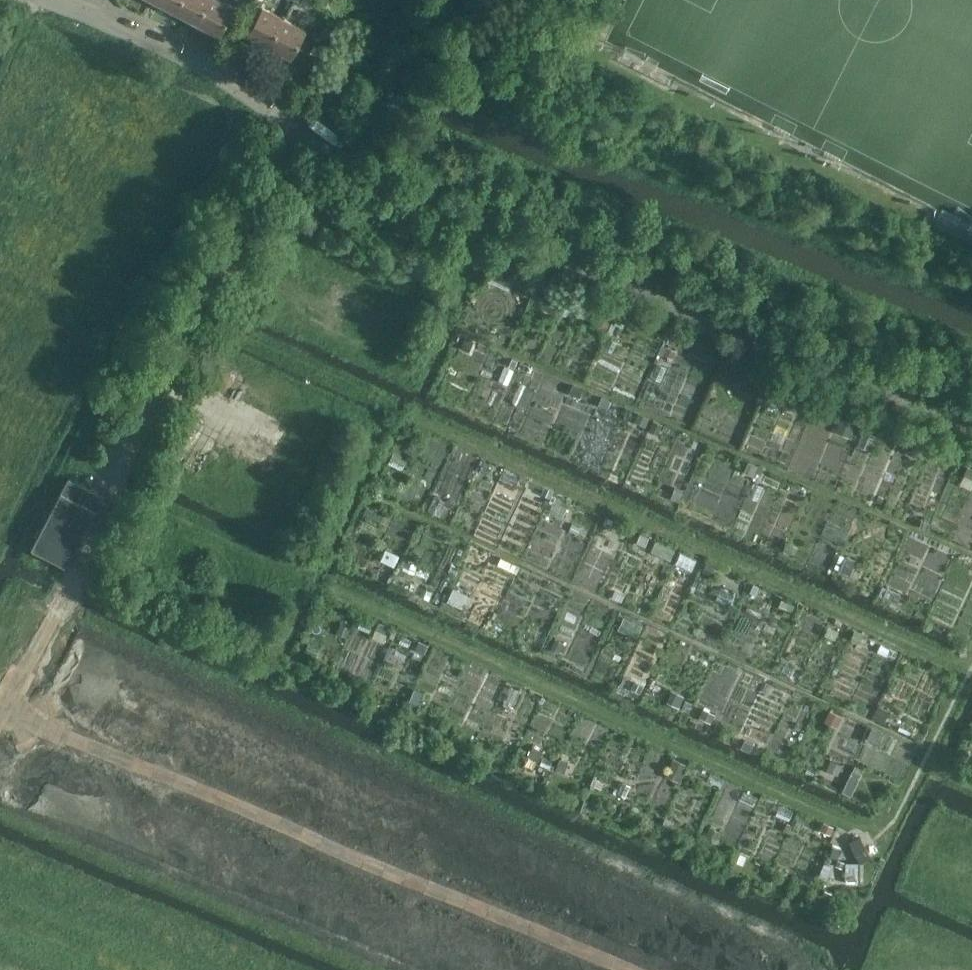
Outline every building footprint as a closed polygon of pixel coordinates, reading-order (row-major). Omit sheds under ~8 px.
[(176,10),(182,0),(157,0),(176,10)] [(198,21),(209,0),(182,0),(176,10),(198,21)] [(198,21),(220,33),(234,6),(223,0),(209,0),(198,21)] [(248,32),(270,44),(285,17),(262,5),(248,32)] [(285,17),(270,44),(292,56),(307,28),(285,17)] [(509,290),(514,280),(491,270),(487,280),(509,290)] [(554,310),(558,302),(548,298),(544,306),(554,310)] [(566,316),(572,303),(563,299),(558,312),(566,316)] [(605,330),(609,321),(597,316),(593,325),(605,330)] [(619,335),(623,325),(615,321),(615,323),(610,321),(605,333),(609,335),(611,332),(619,335)] [(468,351),(473,340),(464,336),(460,347),(468,351)] [(612,352),(617,341),(609,337),(604,349),(612,352)] [(667,346),(661,343),(657,352),(663,355),(663,354),(672,358),(676,350),(666,346),(667,346)] [(667,367),(656,363),(650,376),(661,381),(667,367)] [(736,363),(726,384),(738,390),(748,368),(736,363)] [(507,384),(513,370),(504,366),(498,380),(507,384)] [(652,403),(660,386),(649,381),(641,398),(652,403)] [(579,397),(582,388),(572,384),(568,393),(579,397)] [(785,392),(770,386),(765,397),(779,404),(785,392)] [(606,408),(610,400),(601,396),(598,404),(606,408)] [(788,398),(784,396),(780,404),(800,413),(803,405),(787,399),(788,398)] [(645,425),(648,417),(637,412),(634,420),(645,425)] [(849,436),(854,422),(840,416),(835,431),(849,436)] [(657,434),(662,424),(652,419),(647,430),(657,434)] [(869,450),(875,435),(863,430),(857,445),(869,450)] [(891,447),(896,437),(887,433),(883,444),(891,447)] [(916,457),(922,446),(911,440),(906,452),(916,457)] [(401,470),(406,460),(392,454),(387,463),(401,470)] [(942,464),(944,459),(933,454),(931,459),(942,464)] [(752,476),(758,465),(748,460),(743,471),(752,476)] [(489,473),(492,466),(482,463),(479,470),(489,473)] [(971,484),(971,468),(967,466),(959,484),(970,488),(971,484)] [(517,485),(520,478),(506,472),(503,479),(517,485)] [(68,567),(104,497),(68,478),(31,548),(68,567)] [(757,500),(763,486),(753,482),(747,496),(757,500)] [(550,498),(554,490),(544,486),(541,494),(550,498)] [(679,501),(683,490),(674,486),(669,497),(679,501)] [(848,492),(837,487),(836,491),(847,496),(848,492)] [(665,499),(668,492),(660,488),(656,495),(665,499)] [(439,516),(446,501),(434,495),(426,510),(439,516)] [(562,518),(566,508),(553,502),(548,512),(562,518)] [(610,528),(613,521),(606,517),(603,524),(610,528)] [(563,529),(566,523),(555,518),(553,523),(563,529)] [(926,529),(929,522),(922,519),(919,525),(926,529)] [(576,534),(580,527),(572,523),(568,530),(576,534)] [(645,546),(649,536),(640,532),(636,541),(645,546)] [(670,560),(675,549),(655,540),(650,551),(670,560)] [(789,554),(793,546),(785,543),(782,550),(789,554)] [(456,564),(464,549),(460,547),(453,562),(456,564)] [(394,566),(399,555),(385,549),(380,560),(394,566)] [(692,571),(697,559),(680,551),(675,563),(692,571)] [(849,574),(855,560),(847,556),(840,570),(849,574)] [(415,568),(417,563),(403,557),(398,568),(414,575),(415,573),(426,578),(428,573),(415,568)] [(516,564),(501,557),(497,563),(513,571),(516,564)] [(711,574),(715,566),(706,562),(703,570),(711,574)] [(455,576),(458,570),(450,566),(448,572),(455,576)] [(443,593),(451,578),(445,575),(437,590),(443,593)] [(474,585),(460,578),(458,581),(473,588),(474,585)] [(706,586),(700,583),(697,589),(702,592),(706,586)] [(755,594),(759,586),(753,583),(750,592),(755,594)] [(895,603),(900,594),(882,586),(878,595),(895,603)] [(729,605),(735,593),(721,587),(715,598),(729,605)] [(462,607),(468,595),(453,588),(447,601),(462,607)] [(621,602),(624,595),(614,590),(611,597),(621,602)] [(438,604),(443,594),(436,592),(432,602),(438,604)] [(795,604),(782,599),(779,606),(792,611),(795,604)] [(636,637),(642,625),(623,616),(618,628),(636,637)] [(385,633),(388,625),(379,621),(372,636),(383,641),(386,634),(385,633)] [(346,637),(351,628),(341,623),(336,632),(346,637)] [(369,633),(371,629),(359,624),(357,627),(369,633)] [(835,639),(839,630),(828,625),(824,634),(835,639)] [(532,626),(528,635),(539,640),(544,632),(532,626)] [(863,633),(855,629),(851,638),(859,642),(863,633)] [(408,647),(410,643),(400,638),(398,642),(408,647)] [(555,639),(550,649),(558,653),(563,642),(555,639)] [(424,653),(428,644),(419,640),(415,649),(424,653)] [(316,657),(320,649),(308,644),(305,651),(316,657)] [(886,656),(890,649),(880,644),(877,652),(886,656)] [(389,659),(393,649),(388,647),(384,657),(389,659)] [(788,679),(793,668),(779,662),(774,673),(788,679)] [(640,692),(643,686),(634,681),(631,688),(640,692)] [(408,701),(419,706),(424,692),(413,688),(408,701)] [(631,688),(628,695),(639,700),(642,693),(640,692),(631,688)] [(679,708),(684,696),(672,690),(666,702),(679,708)] [(688,712),(692,703),(685,700),(681,708),(688,712)] [(810,713),(812,708),(806,705),(803,710),(810,713)] [(883,723),(889,710),(877,705),(871,718),(883,723)] [(711,723),(715,714),(703,708),(699,717),(711,723)] [(572,717),(575,713),(570,709),(567,714),(572,717)] [(837,727),(842,716),(830,710),(825,721),(837,727)] [(800,732),(803,725),(796,722),(793,729),(800,732)] [(909,734),(913,727),(901,722),(898,729),(909,734)] [(877,745),(884,733),(872,727),(867,737),(870,738),(869,741),(877,745)] [(800,740),(792,736),(790,741),(797,745),(800,740)] [(750,751),(753,743),(745,740),(741,747),(750,751)] [(528,755),(539,760),(543,751),(532,746),(528,755)] [(564,773),(568,762),(559,758),(555,770),(564,773)] [(665,776),(679,782),(687,764),(673,758),(665,776)] [(837,774),(842,764),(831,759),(826,769),(837,774)] [(552,771),(554,766),(551,764),(550,765),(541,761),(539,764),(548,768),(548,769),(552,771)] [(851,795),(864,769),(855,765),(842,791),(851,795)] [(721,787),(724,779),(711,773),(707,781),(721,787)] [(626,797),(631,786),(622,782),(617,793),(626,797)] [(753,806),(757,797),(743,791),(739,800),(753,806)] [(763,814),(765,808),(758,804),(755,810),(763,814)] [(775,815),(789,821),(794,810),(780,805),(775,815)] [(670,829),(674,821),(665,817),(661,825),(670,829)] [(801,829),(804,823),(797,820),(794,826),(801,829)] [(829,835),(833,826),(822,822),(819,830),(829,835)] [(789,832),(791,825),(786,823),(783,829),(789,832)] [(716,839),(720,831),(709,826),(706,835),(716,839)] [(850,848),(856,860),(868,854),(857,835),(848,840),(852,847),(850,848)] [(834,847),(832,846),(829,855),(836,858),(840,847),(834,845),(834,847)] [(743,865),(747,856),(740,853),(736,862),(743,865)] [(829,864),(832,858),(827,856),(824,861),(829,864)] [(842,867),(844,861),(837,858),(835,865),(842,867)] [(860,883),(861,862),(845,862),(845,871),(842,871),(842,876),(846,876),(846,883),(860,883)] [(825,879),(831,866),(824,863),(818,876),(825,879)] [(832,893),(824,890),(819,903),(826,906),(832,893)]
